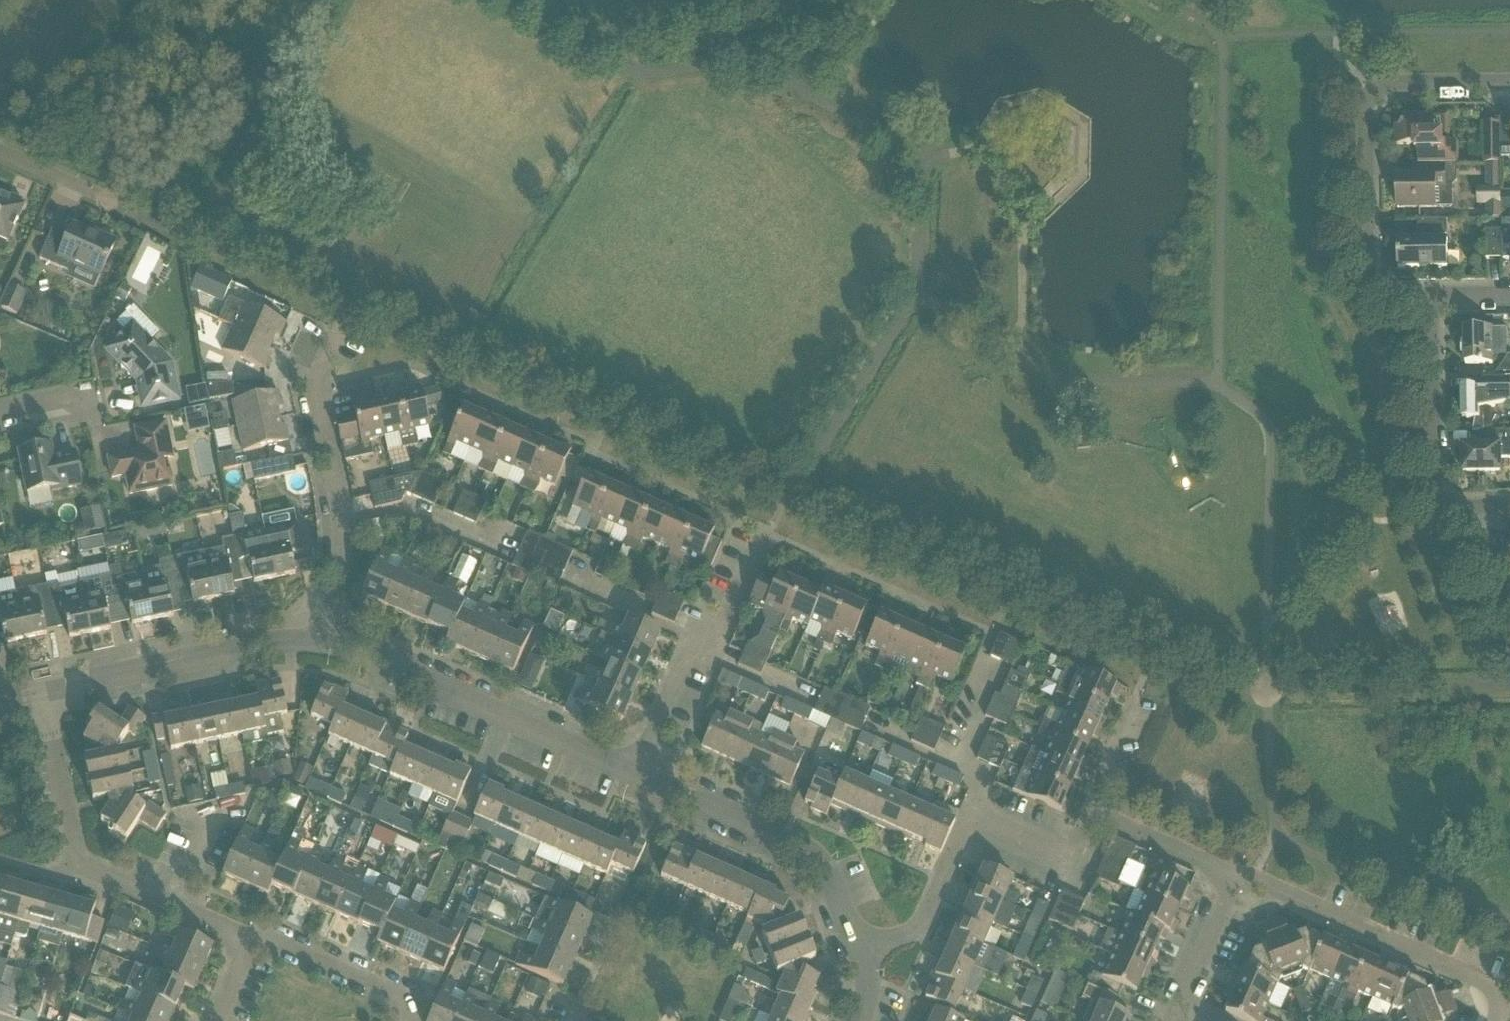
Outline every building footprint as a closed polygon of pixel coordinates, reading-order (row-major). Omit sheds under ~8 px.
[(1419,151),(1419,165),(1446,164),(1457,164),(1457,144),(1443,144),(1443,135),(1434,135),(1433,116),(1406,117),(1397,126),(1397,146),(1416,145),(1416,151),(1419,151)] [(1501,145),(1501,157),(1509,157),(1509,134),(1501,134),(1501,145)] [(1486,145),(1486,164),(1501,164),(1501,157),(1501,145),(1486,145)] [(1414,179),(1398,179),(1398,209),(1436,208),(1454,208),(1453,186),(1446,186),(1446,164),(1419,165),(1414,165),(1414,179)] [(1501,164),(1486,164),(1486,179),(1501,179),(1501,164)] [(8,242),(16,223),(25,205),(21,204),(22,201),(11,196),(10,199),(0,194),(0,239),(8,242)] [(1398,242),(1398,269),(1449,268),(1448,241),(1441,241),(1441,236),(1448,236),(1448,220),(1418,221),(1418,241),(1398,242)] [(1502,221),(1502,231),(1503,259),(1503,260),(1509,260),(1509,220),(1502,221)] [(74,265),(99,276),(107,260),(116,242),(98,234),(97,236),(73,225),(69,234),(53,227),(45,246),(39,259),(70,273),(74,265)] [(1485,231),(1487,260),(1503,259),(1502,231),(1485,231)] [(193,288),(223,300),(230,282),(186,263),(186,264),(189,281),(195,283),(193,288)] [(123,285),(115,299),(125,304),(132,289),(123,285)] [(1,307),(16,315),(26,293),(10,287),(1,307)] [(198,295),(191,296),(193,310),(200,313),(198,295)] [(233,327),(271,345),(275,337),(279,339),(286,323),(229,298),(218,321),(233,327)] [(123,337),(108,350),(123,366),(121,368),(123,369),(125,367),(130,372),(128,375),(129,376),(131,374),(138,382),(143,407),(163,403),(177,400),(170,365),(149,343),(135,328),(133,326),(123,337)] [(222,351),(265,370),(272,355),(268,353),(271,345),(233,327),(222,351)] [(1466,343),(1462,343),(1462,357),(1466,357),(1466,365),(1493,364),(1493,356),(1504,356),(1507,352),(1507,328),(1492,329),(1492,328),(1466,328),(1466,343)] [(206,374),(206,383),(207,384),(223,384),(227,384),(227,374),(206,374)] [(208,385),(209,401),(233,396),(233,383),(208,385)] [(186,389),(189,405),(208,401),(204,385),(186,389)] [(399,398),(410,448),(418,446),(414,431),(430,428),(425,407),(421,387),(409,390),(410,395),(399,398)] [(1473,432),(1485,432),(1485,409),(1509,405),(1509,389),(1463,390),(1463,419),(1475,419),(1473,432)] [(232,402),(238,426),(280,418),(278,409),(282,408),(278,392),(232,402)] [(399,434),(402,449),(410,448),(399,398),(387,400),(386,395),(375,397),(384,438),(399,434)] [(336,420),(345,462),(373,456),(369,441),(384,438),(375,397),(365,399),(366,405),(353,408),(355,416),(336,420)] [(183,411),(186,424),(207,420),(204,407),(183,411)] [(471,450),(487,412),(477,408),(475,413),(463,408),(462,411),(456,408),(451,419),(457,422),(443,454),(450,457),(457,444),(471,450)] [(478,470),(485,473),(506,426),(495,422),(497,416),(487,412),(471,450),(484,456),(478,470)] [(238,426),(243,452),(266,447),(270,461),(293,457),(285,426),(282,427),(280,418),(238,426)] [(125,477),(128,496),(172,487),(168,460),(173,459),(170,442),(166,422),(135,428),(140,452),(108,458),(112,479),(125,477)] [(485,473),(492,476),(499,462),(512,468),(529,430),(519,426),(517,431),(506,426),(485,473)] [(520,488),(527,491),(547,445),(537,440),(539,435),(529,430),(512,468),(526,474),(520,488)] [(1464,473),(1501,472),(1501,459),(1509,459),(1509,432),(1490,432),(1490,446),(1464,447),(1464,473)] [(527,491),(534,495),(540,481),(555,487),(564,467),(572,449),(561,444),(558,449),(547,445),(527,491)] [(30,477),(33,493),(51,489),(52,491),(82,485),(75,452),(60,455),(61,458),(54,460),(51,446),(19,452),(24,478),(30,477)] [(251,465),(254,482),(296,473),(293,457),(270,461),(251,465)] [(572,508),(581,512),(574,528),(585,533),(586,531),(588,532),(609,485),(598,480),(600,475),(589,470),(572,508)] [(411,496),(423,501),(433,478),(421,473),(411,496)] [(423,501),(434,507),(444,483),(433,478),(423,501)] [(1488,478),(1479,478),(1480,490),(1488,490),(1488,478)] [(369,485),(372,497),(397,491),(394,479),(369,485)] [(597,531),(610,537),(615,527),(632,489),(622,484),(620,490),(609,485),(588,532),(595,535),(597,531)] [(623,547),(630,550),(650,503),(639,498),(642,493),(632,489),(615,527),(616,527),(610,539),(623,545),(623,547)] [(372,497),(375,509),(399,504),(397,491),(372,497)] [(453,515),(464,520),(474,497),(463,492),(461,497),(453,515)] [(464,520),(476,525),(486,502),(474,497),(464,520)] [(650,503),(630,550),(631,551),(637,553),(643,539),(657,545),(673,507),(664,503),(661,508),(650,503)] [(248,556),(254,583),(275,579),(265,532),(247,536),(243,515),(240,515),(240,512),(231,507),(227,508),(228,512),(231,527),(233,538),(238,558),(248,556)] [(664,565),(671,568),(692,522),(681,517),(683,512),(673,507),(657,545),(670,551),(664,565)] [(100,508),(80,512),(86,534),(90,534),(97,531),(105,530),(100,508)] [(367,523),(363,524),(365,534),(380,531),(378,521),(367,523)] [(692,522),(671,568),(678,572),(685,558),(699,564),(700,562),(709,566),(708,568),(710,569),(711,567),(717,554),(721,543),(711,539),(716,526),(705,521),(703,527),(692,522)] [(265,532),(275,579),(295,574),(291,555),(303,552),(297,525),(265,532)] [(522,544),(545,554),(550,542),(527,532),(522,544)] [(437,551),(451,558),(457,543),(443,536),(437,551)] [(91,539),(77,542),(80,555),(104,550),(101,537),(91,539)] [(115,538),(104,540),(106,551),(118,548),(115,538)] [(204,552),(214,600),(234,595),(230,575),(227,560),(238,558),(233,538),(222,540),(224,549),(204,553),(204,552)] [(545,554),(568,564),(573,552),(550,542),(545,554)] [(517,555),(540,565),(545,554),(522,544),(517,555)] [(598,546),(592,560),(599,563),(605,549),(598,546)] [(362,596),(384,606),(398,575),(386,569),(393,554),(382,549),(362,596)] [(191,595),(193,604),(214,600),(204,552),(172,559),(181,598),(191,595)] [(22,554),(12,556),(14,565),(24,563),(22,554)] [(540,565),(563,575),(568,564),(545,554),(540,565)] [(512,567),(535,577),(540,565),(517,555),(512,567)] [(143,574),(153,621),(173,616),(170,600),(181,598),(172,559),(161,561),(159,562),(161,567),(143,571),(143,574)] [(384,606),(406,616),(420,584),(408,579),(415,564),(405,559),(398,575),(384,606)] [(535,577),(558,587),(563,575),(540,565),(535,577)] [(406,616),(428,626),(442,594),(430,589),(437,573),(427,569),(420,584),(406,616)] [(515,570),(511,580),(523,585),(527,575),(515,570)] [(761,630),(776,637),(779,631),(780,632),(800,585),(789,580),(792,575),(781,570),(775,582),(761,576),(748,605),(762,612),(762,613),(765,622),(761,630)] [(61,604),(69,639),(90,634),(83,598),(80,585),(60,589),(56,573),(45,575),(47,586),(51,606),(61,604)] [(127,604),(132,625),(153,621),(143,574),(122,578),(112,580),(111,580),(113,588),(117,606),(127,604)] [(83,598),(90,634),(111,629),(106,608),(117,606),(113,588),(111,580),(112,580),(111,577),(80,583),(80,585),(83,598)] [(442,594),(428,626),(450,635),(446,644),(447,644),(460,613),(461,613),(465,604),(452,598),(459,583),(449,579),(442,594)] [(547,583),(544,590),(556,595),(559,588),(547,583)] [(823,644),(824,645),(844,598),(833,593),(836,588),(825,583),(823,588),(809,622),(823,627),(817,641),(823,644)] [(780,632),(787,635),(793,621),(807,627),(809,622),(823,588),(813,584),(811,589),(800,585),(780,632)] [(16,592),(26,639),(46,635),(41,608),(51,606),(47,586),(36,588),(16,592)] [(656,603),(679,613),(684,602),(661,591),(656,603)] [(5,644),(26,639),(16,592),(0,595),(0,623),(0,622),(5,644)] [(824,645),(831,648),(837,634),(852,640),(868,602),(857,598),(855,603),(844,598),(824,645)] [(447,644),(468,654),(482,622),(483,623),(490,607),(480,603),(473,618),(461,613),(460,613),(447,644)] [(651,615),(674,625),(679,613),(656,603),(651,615)] [(874,667),(881,670),(902,623),(891,618),(893,613),(882,608),(866,646),(880,653),(874,667)] [(468,654),(490,664),(504,632),(505,632),(512,617),(502,612),(495,628),(483,623),(482,622),(468,654)] [(619,641),(651,655),(661,632),(629,618),(623,631),(608,624),(603,634),(619,641)] [(490,664),(513,674),(534,627),(524,622),(517,637),(505,632),(504,632),(490,664)] [(881,670),(889,673),(895,659),(908,665),(925,627),(915,623),(913,628),(902,623),(881,670)] [(916,685),(923,688),(943,642),(933,637),(935,632),(925,627),(908,665),(922,671),(916,685)] [(540,632),(535,644),(550,650),(555,638),(540,632)] [(989,657),(1001,662),(1011,639),(1000,634),(989,657)] [(598,646),(594,656),(609,663),(641,677),(651,655),(619,641),(605,635),(599,647),(598,646)] [(1001,662),(1012,667),(1023,644),(1011,639),(1001,662)] [(817,641),(813,650),(819,653),(823,644),(817,641)] [(923,688),(931,691),(937,678),(951,684),(968,646),(957,641),(954,646),(943,642),(923,688)] [(743,654),(766,665),(771,653),(748,643),(743,654)] [(738,665),(761,676),(766,665),(743,654),(738,665)] [(531,655),(526,666),(535,670),(542,668),(545,661),(531,655)] [(600,685),(631,698),(641,677),(609,663),(604,675),(588,668),(584,678),(599,685),(600,685)] [(1059,686),(1106,707),(1111,696),(1116,698),(1121,687),(1083,670),(1076,685),(1062,679),(1059,686)] [(737,690),(751,697),(755,687),(741,680),(737,690)] [(266,737),(267,736),(283,733),(280,716),(287,714),(280,683),(273,685),(272,681),(255,685),(258,696),(266,737)] [(574,700),(621,721),(631,698),(600,685),(599,685),(594,697),(579,690),(574,700)] [(1064,713),(1102,730),(1106,720),(1101,718),(1106,707),(1059,686),(1056,693),(1070,699),(1064,713)] [(311,717),(333,726),(333,727),(343,704),(344,704),(348,694),(332,687),(331,691),(324,688),(311,717)] [(751,697),(764,702),(769,692),(755,687),(751,697)] [(819,701),(842,711),(847,699),(824,689),(819,701)] [(990,706),(1013,716),(1018,704),(995,694),(990,706)] [(241,702),(235,703),(242,735),(245,747),(268,741),(267,736),(266,737),(258,696),(241,699),(241,702)] [(842,711),(865,721),(870,710),(847,699),(842,711)] [(781,710),(793,716),(798,705),(785,700),(781,710)] [(814,712),(830,720),(837,722),(842,711),(819,701),(814,712)] [(237,736),(242,735),(235,703),(228,705),(228,702),(211,706),(218,740),(237,736)] [(333,727),(333,726),(328,737),(351,746),(364,717),(357,714),(359,711),(344,704),(343,704),(333,727)] [(798,705),(793,716),(808,722),(813,712),(798,705)] [(211,742),(218,740),(211,706),(194,709),(195,712),(188,714),(194,745),(211,742)] [(984,717),(1007,728),(1013,716),(990,706),(984,717)] [(113,833),(125,841),(139,821),(138,820),(144,810),(127,799),(126,795),(133,793),(125,753),(118,754),(117,750),(128,733),(134,737),(146,719),(130,709),(119,726),(98,712),(90,725),(93,727),(84,740),(98,750),(99,758),(84,761),(93,802),(108,799),(110,807),(101,821),(115,830),(113,833)] [(595,710),(590,723),(601,728),(606,715),(595,710)] [(897,710),(893,719),(905,724),(909,715),(897,710)] [(845,726),(860,733),(865,721),(842,711),(837,722),(845,726)] [(181,712),(152,718),(157,742),(169,739),(171,750),(194,745),(188,714),(181,715),(181,712)] [(701,747),(724,757),(733,737),(742,717),(729,712),(726,719),(716,714),(701,747)] [(1041,728),(1087,748),(1092,737),(1097,740),(1102,730),(1064,713),(1058,727),(1044,721),(1041,728)] [(364,717),(351,746),(373,756),(387,724),(371,717),(370,719),(364,717)] [(724,757),(746,767),(760,734),(750,730),(753,723),(742,717),(733,737),(724,757)] [(944,729),(921,719),(916,730),(939,741),(944,729)] [(826,730),(840,736),(845,726),(837,722),(830,720),(826,730)] [(394,766),(395,766),(404,743),(405,744),(408,737),(401,734),(402,730),(387,724),(373,756),(394,766)] [(1045,755),(1083,772),(1088,762),(1083,759),(1087,748),(1041,728),(1038,735),(1052,741),(1045,755)] [(911,742),(934,752),(939,741),(916,730),(911,742)] [(746,767),(767,777),(785,737),(773,732),(770,739),(762,735),(760,734),(746,767)] [(861,734),(857,744),(871,750),(875,740),(861,734)] [(767,777),(790,787),(804,754),(794,750),(797,742),(785,737),(767,777)] [(976,760),(988,765),(998,742),(987,737),(976,760)] [(988,765),(999,770),(1010,747),(998,742),(988,765)] [(390,776),(412,786),(426,753),(424,753),(423,756),(410,750),(411,747),(405,744),(404,743),(395,766),(394,766),(390,776)] [(888,758),(901,763),(906,753),(892,747),(888,758)] [(143,754),(150,785),(160,783),(153,752),(143,754)] [(412,786),(434,795),(447,766),(440,763),(442,760),(426,753),(412,786)] [(901,763),(915,769),(920,759),(906,753),(901,763)] [(162,756),(167,786),(176,785),(170,754),(162,756)] [(1022,769),(1069,790),(1074,779),(1079,782),(1083,772),(1045,755),(1039,768),(1026,762),(1022,769)] [(290,761),(274,764),(277,778),(293,774),(290,761)] [(810,809),(826,816),(831,806),(830,806),(845,773),(826,765),(821,775),(817,773),(805,803),(812,806),(810,809)] [(434,795),(457,805),(463,791),(471,773),(455,766),(454,769),(447,766),(434,795)] [(251,777),(253,787),(276,782),(273,767),(249,772),(251,777)] [(932,777),(945,782),(950,772),(936,767),(932,777)] [(1026,797),(1065,814),(1069,803),(1064,801),(1069,790),(1022,769),(1019,777),(1033,783),(1026,797)] [(945,782),(959,788),(964,778),(950,772),(945,782)] [(867,783),(845,773),(830,806),(831,806),(846,813),(848,810),(854,812),(867,783)] [(305,788),(328,798),(332,788),(310,778),(305,788)] [(856,817),(874,825),(888,793),(867,783),(854,812),(858,814),(856,817)] [(231,798),(245,795),(243,784),(229,787),(231,798)] [(351,809),(361,813),(372,790),(361,785),(351,809)] [(474,817),(496,827),(509,798),(502,795),(504,792),(488,785),(474,817)] [(185,790),(188,805),(203,801),(200,787),(185,790)] [(229,787),(213,790),(216,801),(231,798),(229,787)] [(328,798),(342,805),(346,795),(332,788),(328,798)] [(267,791),(260,805),(277,812),(283,798),(267,791)] [(897,831),(910,802),(888,793),(874,825),(890,832),(892,829),(897,831)] [(509,798),(496,827),(518,836),(518,837),(533,804),(517,798),(516,801),(509,798)] [(913,838),(919,841),(932,812),(910,802),(897,831),(896,835),(911,841),(913,838)] [(138,820),(139,821),(156,832),(166,816),(148,804),(144,810),(138,820)] [(518,837),(540,846),(553,817),(546,814),(548,811),(533,804),(518,837)] [(380,821),(394,827),(398,817),(385,811),(380,821)] [(936,814),(932,812),(919,841),(926,844),(925,847),(940,854),(955,822),(936,814)] [(437,844),(436,847),(447,852),(448,850),(453,840),(462,817),(461,817),(452,813),(437,844)] [(394,827),(416,837),(423,822),(414,818),(412,823),(398,817),(394,827)] [(448,850),(447,852),(458,858),(460,854),(473,822),(472,822),(462,817),(453,840),(448,850)] [(540,846),(562,856),(576,824),(561,817),(560,820),(553,817),(540,846)] [(354,820),(349,832),(357,836),(362,824),(354,820)] [(562,856),(584,866),(597,837),(590,834),(592,830),(576,824),(562,856)] [(272,826),(266,837),(276,842),(282,831),(272,826)] [(223,875),(246,885),(260,853),(259,853),(247,848),(254,833),(244,828),(223,875)] [(296,828),(292,839),(301,843),(306,832),(296,828)] [(611,865),(633,875),(646,846),(639,843),(640,839),(624,832),(620,843),(610,865),(611,865)] [(584,866),(607,876),(611,865),(610,865),(620,843),(605,836),(604,839),(597,837),(584,866)] [(397,837),(393,847),(411,854),(415,844),(397,837)] [(246,885),(267,895),(281,863),(269,858),(276,842),(266,838),(259,853),(260,853),(246,885)] [(272,886),(293,896),(307,864),(295,859),(302,843),(301,843),(292,839),(281,863),(267,895),(268,895),(272,886)] [(1112,839),(1106,853),(1129,863),(1135,849),(1112,839)] [(661,877),(683,886),(698,854),(682,847),(681,851),(674,847),(661,877)] [(293,896),(315,905),(329,874),(317,868),(324,853),(314,849),(307,864),(293,896)] [(1101,866),(1124,876),(1129,863),(1106,853),(1101,866)] [(683,886),(705,896),(718,867),(711,864),(713,861),(698,854),(683,886)] [(493,856),(489,865),(503,871),(507,862),(493,856)] [(315,905),(337,915),(351,883),(339,878),(345,863),(335,858),(329,874),(315,905)] [(503,871),(516,877),(520,868),(507,862),(503,871)] [(705,896),(728,906),(741,877),(733,874),(735,870),(719,863),(718,867),(705,896)] [(970,887),(1003,902),(1013,879),(980,865),(980,866),(983,867),(980,874),(977,872),(970,887)] [(1095,879),(1118,889),(1124,876),(1101,866),(1095,879)] [(337,915),(359,925),(373,893),(361,888),(368,872),(357,868),(351,883),(337,915)] [(1145,870),(1135,892),(1145,896),(1178,910),(1182,899),(1188,902),(1193,891),(1155,874),(1145,870)] [(8,875),(0,873),(0,905),(8,875)] [(14,938),(28,888),(17,885),(19,878),(8,875),(0,905),(0,934),(14,938)] [(504,881),(489,875),(488,876),(485,884),(500,890),(504,881)] [(533,885),(547,891),(551,881),(537,875),(533,885)] [(728,906),(749,915),(763,886),(764,883),(748,876),(747,880),(741,877),(728,906)] [(373,893),(359,925),(380,934),(381,934),(391,912),(392,912),(396,903),(398,898),(401,890),(388,884),(389,882),(379,878),(373,893)] [(547,891),(560,897),(564,887),(551,881),(547,891)] [(13,942),(20,944),(22,937),(25,938),(27,937),(30,926),(40,929),(52,888),(41,885),(39,892),(28,888),(14,938),(13,942)] [(780,996),(810,1009),(816,995),(812,994),(820,979),(803,972),(801,964),(815,959),(800,920),(785,925),(782,918),(789,902),(774,895),(775,892),(763,886),(749,915),(747,920),(767,928),(768,932),(761,935),(777,974),(783,971),(785,975),(776,995),(780,996)] [(963,910),(993,923),(1003,902),(970,887),(964,902),(966,904),(963,910)] [(52,888),(40,929),(62,935),(72,901),(61,898),(63,891),(52,888)] [(1049,921),(1060,926),(1073,897),(1061,892),(1053,910),(1049,921)] [(479,894),(473,906),(486,912),(491,899),(479,894)] [(577,904),(591,911),(595,901),(582,895),(577,904)] [(1168,932),(1173,935),(1178,923),(1173,921),(1178,910),(1145,896),(1136,916),(1136,917),(1169,931),(1168,932)] [(62,935),(97,945),(104,922),(92,918),(97,901),(85,897),(83,904),(72,901),(62,935)] [(1060,926),(1072,931),(1076,920),(1084,902),(1073,897),(1060,926)] [(592,919),(545,898),(535,920),(550,927),(550,928),(582,942),(592,919)] [(1032,915),(1042,919),(1048,905),(1038,901),(1032,915)] [(377,943),(399,953),(413,921),(414,922),(420,906),(410,902),(404,917),(392,912),(391,912),(381,934),(380,934),(377,943)] [(117,907),(109,928),(127,935),(136,914),(117,907)] [(607,908),(603,915),(611,919),(614,912),(607,908)] [(951,931),(983,945),(993,923),(963,910),(960,917),(958,916),(951,931)] [(399,953),(421,963),(442,916),(432,911),(426,927),(414,922),(413,921),(399,953)] [(670,918),(659,913),(654,923),(665,928),(670,918)] [(1121,935),(1154,950),(1159,939),(1164,941),(1168,932),(1169,931),(1136,917),(1136,916),(1131,913),(1121,935)] [(1023,937),(1033,941),(1042,919),(1032,915),(1023,937)] [(684,924),(670,918),(665,928),(679,934),(684,924)] [(541,950),(572,964),(582,942),(550,928),(550,927),(535,920),(531,930),(546,937),(541,950)] [(1272,924),(1292,975),(1302,971),(1296,936),(1295,935),(1288,938),(1282,920),(1272,924)] [(436,929),(421,963),(444,973),(464,926),(454,921),(448,935),(436,929)] [(1262,949),(1281,979),(1292,975),(1272,924),(1261,928),(1269,945),(1262,948),(1262,949)] [(472,925),(465,942),(478,948),(485,931),(472,925)] [(738,939),(747,944),(754,929),(744,925),(738,939)] [(171,955),(203,969),(213,947),(166,926),(161,936),(177,943),(172,955),(171,955)] [(108,929),(105,937),(115,941),(118,933),(108,929)] [(1108,930),(1099,950),(1112,956),(1150,973),(1155,963),(1149,961),(1154,950),(1121,935),(1108,930)] [(714,937),(700,931),(695,941),(709,947),(714,937)] [(994,950),(983,945),(951,931),(944,946),(947,948),(944,954),(974,967),(985,973),(994,950)] [(1302,971),(1308,973),(1323,939),(1322,938),(1321,940),(1305,933),(1296,936),(1302,971)] [(723,953),(727,943),(714,937),(709,947),(723,953)] [(1013,958),(1024,962),(1033,941),(1023,937),(1013,958)] [(1310,972),(1330,981),(1347,943),(1336,938),(1334,943),(1323,939),(1308,973),(1309,974),(1310,972)] [(738,939),(732,954),(741,958),(747,944),(738,939)] [(1333,1011),(1340,1014),(1344,1003),(1345,1004),(1365,957),(1354,952),(1356,947),(1347,943),(1330,981),(1344,987),(1333,1011)] [(184,988),(193,992),(203,969),(171,955),(172,955),(156,948),(152,958),(167,965),(162,977),(184,987),(184,988)] [(1276,985),(1278,986),(1281,979),(1262,949),(1253,953),(1246,969),(1246,970),(1277,984),(1276,985)] [(515,966),(562,986),(572,964),(541,950),(535,962),(520,955),(515,966)] [(751,954),(756,966),(766,963),(761,950),(751,954)] [(469,951),(464,962),(476,968),(482,957),(469,951)] [(91,974),(101,978),(110,956),(99,952),(91,974)] [(487,953),(479,969),(492,976),(500,959),(487,953)] [(932,975),(964,989),(974,967),(944,954),(941,961),(938,960),(932,975)] [(1088,985),(1118,998),(1123,987),(1135,992),(1141,980),(1146,983),(1150,973),(1112,956),(1103,977),(1093,973),(1088,985)] [(1343,1009),(1350,1012),(1352,1007),(1358,993),(1372,999),(1388,961),(1378,957),(1376,962),(1365,957),(1345,1004),(1343,1009)] [(1390,1010),(1391,1011),(1407,976),(1396,971),(1398,966),(1388,961),(1372,999),(1391,1008),(1390,1010)] [(1229,988),(1267,1005),(1276,985),(1277,984),(1246,970),(1246,969),(1244,968),(1239,980),(1234,978),(1229,988)] [(742,980),(756,986),(760,977),(746,970),(742,980)] [(175,1009),(184,988),(184,987),(162,977),(153,973),(147,986),(132,979),(128,989),(143,996),(143,995),(175,1009)] [(925,999),(954,1012),(964,989),(932,975),(925,990),(928,992),(925,999)] [(1051,975),(1041,1003),(1056,1008),(1065,980),(1051,975)] [(1391,1011),(1397,1013),(1427,994),(1424,985),(1407,978),(1408,976),(1407,976),(1391,1011)] [(775,983),(760,977),(756,986),(770,992),(775,983)] [(1026,991),(1037,996),(1043,982),(1033,977),(1026,991)] [(546,986),(530,979),(523,993),(540,1001),(546,986)] [(429,1020),(455,1020),(462,1006),(450,1001),(456,986),(446,982),(429,1020)] [(1081,999),(1090,1003),(1082,1020),(1127,1020),(1129,1017),(1114,1010),(1119,999),(1118,998),(1088,985),(1087,985),(1081,999)] [(729,1000),(739,1004),(745,990),(735,986),(729,1000)] [(87,987),(84,994),(93,998),(96,991),(87,987)] [(18,1006),(22,994),(0,988),(0,1001),(18,1006)] [(1245,1020),(1267,1020),(1261,1019),(1267,1005),(1229,988),(1225,998),(1230,1000),(1225,1012),(1245,1020)] [(1293,991),(1298,1003),(1306,999),(1301,988),(1293,991)] [(1020,1004),(1031,1009),(1037,996),(1026,991),(1020,1004)] [(455,1020),(482,1020),(490,1001),(468,992),(462,1006),(455,1020)] [(1400,1020),(1408,1020),(1452,1003),(1449,993),(1431,1000),(1428,994),(1427,994),(1397,1013),(1400,1020)] [(142,1020),(170,1020),(175,1009),(143,995),(143,996),(138,1008),(122,1001),(118,1011),(133,1018),(133,1017),(142,1020)] [(778,1020),(809,1020),(811,1017),(807,1016),(810,1009),(780,996),(771,1018),(778,1020)] [(1298,1003),(1302,1014),(1311,1011),(1306,999),(1298,1003)] [(733,1018),(739,1004),(729,1000),(720,1020),(732,1020),(733,1018)] [(15,1019),(18,1006),(0,1001),(0,1015),(15,1019)] [(500,1006),(490,1001),(482,1020),(493,1020),(500,1006)] [(1438,1020),(1456,1013),(1452,1003),(1408,1020),(1439,1020),(1438,1020)] [(932,1009),(927,1020),(960,1020),(932,1009)] [(1047,1016),(1036,1011),(1032,1020),(1045,1020),(1047,1016)]
